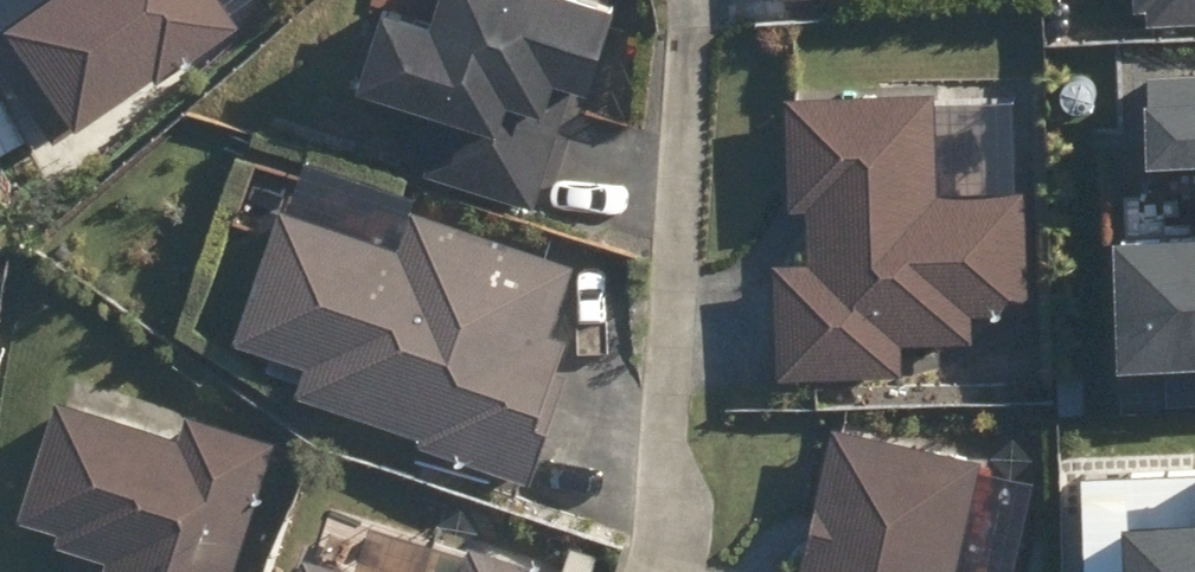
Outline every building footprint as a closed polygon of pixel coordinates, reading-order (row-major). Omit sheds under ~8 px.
[(62,135),(170,59),(173,63),(251,7),(246,0),(40,0),(0,28),(0,47),(62,135)] [(445,10),(414,0),(401,0),(377,72),(456,98),(433,167),(540,202),(584,69),(600,74),(624,0),(448,0),(445,10)] [(1144,25),(1194,23),(1194,0),(1143,0),(1144,25)] [(1144,82),(1147,169),(1194,167),(1194,80),(1144,82)] [(943,189),(938,87),(795,94),(801,200),(813,200),(816,259),(781,261),(786,370),(908,363),(907,335),(976,331),(974,307),(1029,304),(1023,185),(943,189)] [(291,202),(244,333),(315,358),(305,386),(430,430),(428,437),(534,474),(583,336),(554,326),(578,260),(420,204),(407,243),(291,202)] [(1120,373),(1194,370),(1194,245),(1114,248),(1120,373)] [(264,444),(183,418),(176,443),(54,406),(19,515),(59,528),(54,541),(107,557),(103,571),(224,571),(264,444)] [(831,436),(801,571),(946,571),(969,466),(831,436)] [(1080,485),(1084,571),(1194,571),(1194,480),(1080,485)] [(467,551),(460,571),(535,571),(467,551)] [(299,564),(297,571),(326,571),(299,564)]
